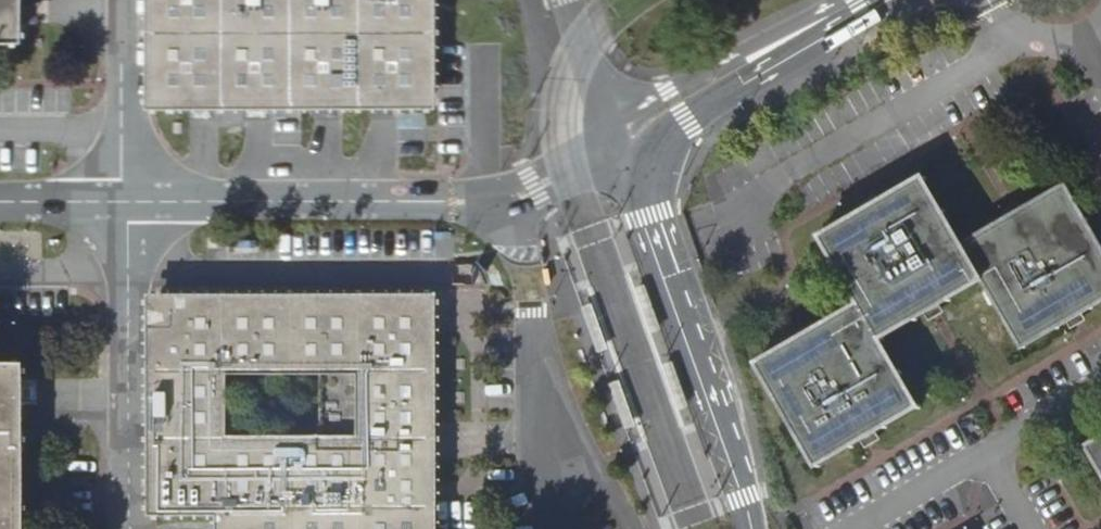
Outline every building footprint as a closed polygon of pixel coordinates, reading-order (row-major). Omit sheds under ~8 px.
[(23,0),(0,0),(0,32),(23,32),(23,0)] [(433,0),(156,0),(156,100),(433,99),(433,0)] [(963,245),(925,176),(875,204),(821,236),(860,305),(813,332),(758,364),(818,466),(870,436),(920,406),(885,342),(937,311),(985,283),(1024,352),(1076,319),(1100,304),(1100,243),(1064,182),(1014,213),(963,245)] [(434,511),(433,301),(156,302),(157,511),(225,510),(434,511)] [(0,371),(0,528),(24,528),(23,371),(0,371)] [(620,380),(609,384),(625,430),(636,426),(620,380)] [(1085,446),(1100,473),(1100,437),(1085,446)] [(225,510),(225,528),(434,528),(434,511),(225,510)]
